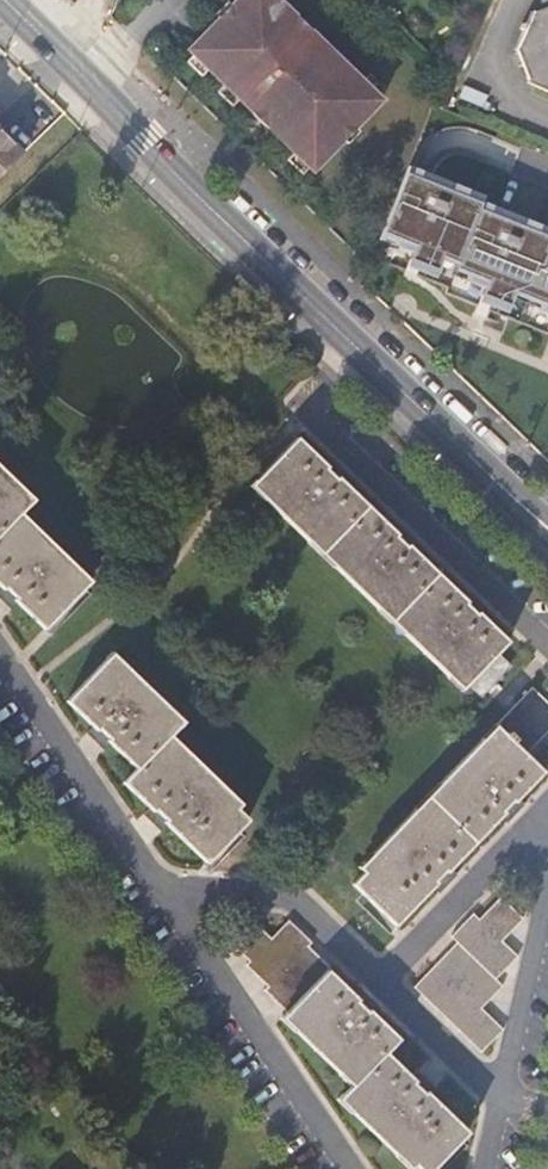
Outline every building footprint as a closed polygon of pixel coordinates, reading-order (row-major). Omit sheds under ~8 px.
[(379,99),(275,0),(238,0),(188,52),(311,170),(379,99)] [(538,13),(535,12),(520,50),(523,52),(534,78),(533,82),(547,87),(547,8),(538,13)] [(22,153),(0,129),(0,174),(22,153)] [(480,199),(482,195),(407,165),(380,231),(394,236),(392,242),(405,247),(403,251),(436,268),(443,252),(453,256),(450,262),(467,269),(464,277),(485,285),(482,293),(509,304),(513,296),(516,288),(541,298),(538,306),(538,307),(547,311),(547,227),(480,199)] [(378,236),(392,242),(394,236),(380,231),(378,236)] [(513,296),(538,306),(541,298),(516,288),(513,296)] [(329,466),(326,464),(298,436),(252,484),(464,686),(468,682),(483,697),(513,664),(498,651),(509,640),(483,615),(479,611),(476,614),(466,604),(468,601),(465,598),(413,548),(409,544),(407,547),(397,536),(399,533),(396,531),(342,480),(340,477),(337,480),(327,470),(329,466)] [(333,458),(326,464),(329,466),(327,470),(337,480),(340,477),(342,480),(349,473),(333,458)] [(20,602),(45,628),(91,579),(21,512),(34,497),(0,464),(0,583),(1,584),(5,588),(7,586),(19,596),(16,599),(20,602)] [(402,525),(396,531),(399,533),(397,536),(407,547),(409,544),(413,548),(419,541),(402,525)] [(20,602),(16,599),(19,596),(7,586),(5,588),(1,584),(0,586),(0,596),(14,609),(20,602)] [(471,592),(465,598),(468,601),(466,604),(476,614),(479,611),(483,615),(489,609),(471,592)] [(165,821),(169,824),(208,862),(249,820),(238,808),(242,803),(171,735),(183,721),(113,653),(68,700),(93,724),(98,728),(100,725),(110,736),(109,739),(112,742),(138,767),(125,782),(150,806),(155,811),(157,808),(168,818),(165,821)] [(520,798),(544,771),(526,754),(547,732),(547,699),(534,686),(361,867),(365,872),(354,884),(397,925),(435,885),(438,882),(435,879),(446,869),(449,871),(451,868),(502,816),(505,812),(503,810),(514,798),(517,800),(520,798)] [(106,748),(112,742),(109,739),(110,736),(100,725),(98,728),(93,724),(88,730),(106,748)] [(526,804),(520,798),(517,800),(514,798),(503,810),(505,812),(502,816),(509,823),(526,804)] [(163,831),(169,824),(165,821),(168,818),(157,808),(155,811),(150,806),(145,813),(163,831)] [(459,874),(451,868),(449,871),(446,869),(435,879),(438,882),(435,885),(441,892),(459,874)] [(459,940),(415,986),(483,1051),(503,1028),(483,1007),(504,984),(496,977),(518,955),(503,940),(524,916),(502,896),(480,917),(476,912),(453,935),(459,940)] [(356,996),(329,970),(331,967),(309,946),(312,942),(292,919),(273,938),(251,915),(229,938),(251,958),(247,964),(269,985),(266,988),(289,1011),(284,1016),(354,1085),(341,1099),(412,1168),(418,1163),(423,1168),(433,1168),(470,1132),(431,1095),(427,1091),(424,1093),(414,1084),(417,1081),(414,1078),(387,1052),(399,1038),(375,1014),(370,1009),(368,1012),(358,1002),(360,999),(356,996)] [(362,991),(356,996),(360,999),(358,1002),(368,1012),(370,1009),(375,1014),(379,1009),(362,991)] [(419,1071),(414,1078),(417,1081),(414,1084),(424,1093),(427,1091),(431,1095),(437,1089),(419,1071)]
